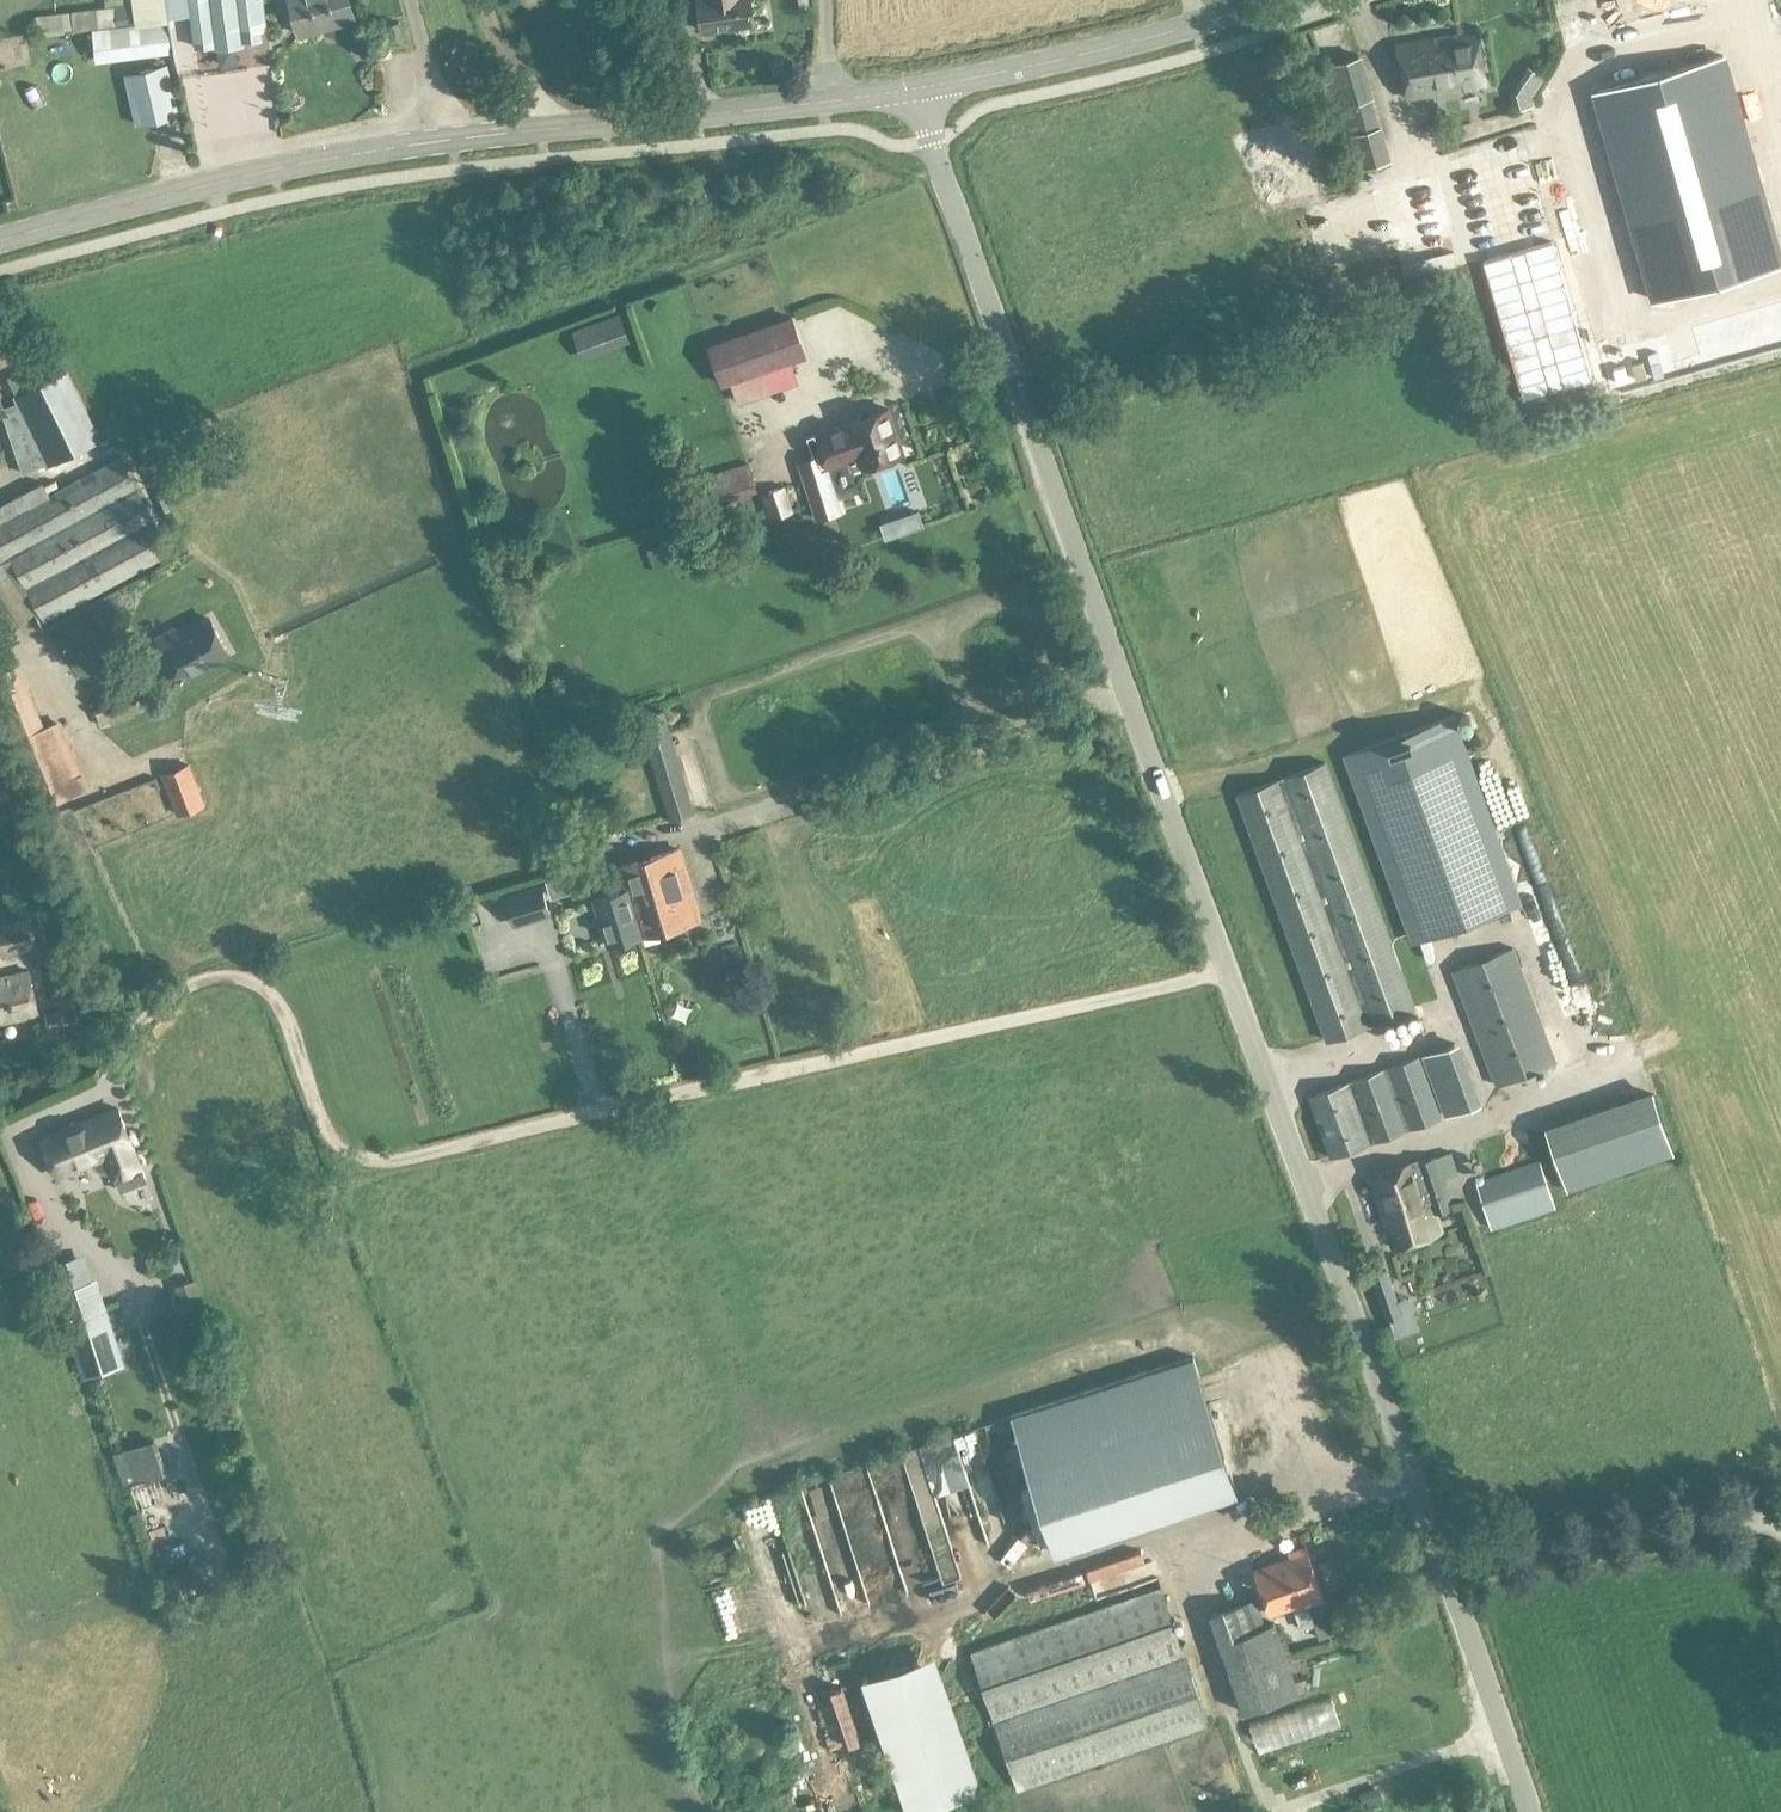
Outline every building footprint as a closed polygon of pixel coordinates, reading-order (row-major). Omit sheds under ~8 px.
[(39,27),(37,28),(37,33),(38,35),(93,28),(96,59),(172,51),(168,16),(166,0),(133,0),(133,2),(105,6),(72,10),(72,11),(56,13),(39,15),(39,27)] [(259,31),(262,31),(262,29),(267,28),(264,0),(191,0),(197,40),(259,31)] [(301,33),(356,18),(350,0),(291,0),(301,33)] [(702,30),(754,24),(751,0),(698,0),(702,30)] [(809,0),(799,0),(801,8),(810,7),(809,0)] [(400,21),(389,24),(393,35),(404,32),(400,21)] [(663,31),(648,33),(650,52),(665,51),(663,31)] [(1478,32),(1397,44),(1405,96),(1486,84),(1478,32)] [(1352,170),(1390,159),(1381,126),(1373,98),(1360,55),(1322,66),(1334,110),(1342,137),(1352,170)] [(1595,91),(1654,300),(1780,264),(1780,260),(1723,55),(1595,91)] [(166,71),(126,80),(136,125),(161,119),(176,115),(166,71)] [(1496,355),(1517,424),(1654,383),(1634,314),(1496,355)] [(617,317),(572,333),(580,357),(625,341),(617,317)] [(763,369),(787,361),(790,360),(805,354),(792,317),(750,332),(709,346),(722,383),(731,380),(763,369)] [(835,361),(812,369),(815,380),(838,372),(835,361)] [(5,409),(2,410),(23,473),(48,462),(50,466),(103,439),(69,368),(29,386),(11,396),(14,403),(5,407),(5,409)] [(817,520),(838,513),(820,456),(846,448),(852,467),(863,464),(863,465),(904,452),(889,409),(807,436),(814,458),(799,463),(817,520)] [(10,556),(45,621),(172,553),(155,521),(165,517),(143,470),(131,475),(121,456),(113,460),(106,448),(81,460),(81,462),(48,481),(47,478),(0,504),(0,562),(10,556)] [(694,512),(752,492),(743,462),(684,480),(694,512)] [(786,485),(762,494),(770,517),(793,510),(786,485)] [(918,512),(880,525),(885,540),(923,527),(918,512)] [(651,573),(674,565),(667,541),(644,550),(651,573)] [(0,577),(0,612),(11,627),(36,609),(9,571),(0,577)] [(158,637),(164,648),(155,652),(168,675),(177,670),(181,678),(229,650),(211,618),(180,636),(175,628),(158,637)] [(44,729),(24,676),(17,663),(0,672),(0,697),(43,808),(70,797),(61,771),(44,729)] [(648,747),(669,819),(692,811),(662,711),(638,718),(648,747)] [(1409,945),(1518,906),(1449,718),(1340,758),(1409,945)] [(44,729),(61,771),(77,764),(60,721),(44,729)] [(189,762),(160,773),(176,816),(206,804),(189,762)] [(1326,763),(1238,795),(1327,1040),(1415,1008),(1326,763)] [(621,866),(628,890),(641,934),(698,918),(679,849),(621,866)] [(537,886),(500,897),(509,926),(546,915),(537,886)] [(641,934),(628,890),(591,901),(604,945),(641,934)] [(0,914),(0,944),(37,935),(30,907),(0,914)] [(1514,947),(1452,970),(1495,1086),(1558,1063),(1514,947)] [(0,976),(0,1022),(39,1012),(29,969),(0,976)] [(671,994),(670,1015),(688,1016),(689,995),(671,994)] [(62,1007),(46,1011),(49,1028),(65,1023),(62,1007)] [(1460,1041),(1421,1055),(1445,1117),(1482,1103),(1460,1041)] [(1421,1055),(1308,1097),(1330,1158),(1443,1116),(1421,1055)] [(118,1109),(98,1117),(112,1153),(106,1156),(112,1171),(121,1191),(144,1181),(138,1168),(141,1167),(118,1109)] [(112,1153),(98,1117),(44,1139),(51,1157),(47,1158),(53,1173),(57,1171),(58,1175),(91,1162),(94,1167),(99,1171),(106,1172),(112,1171),(106,1156),(112,1153)] [(1538,1141),(1555,1135),(1549,1117),(1532,1123),(1538,1141)] [(1451,1207),(1450,1202),(1465,1197),(1458,1174),(1443,1179),(1436,1156),(1415,1162),(1371,1176),(1393,1247),(1440,1232),(1434,1213),(1451,1207)] [(1540,1161),(1476,1182),(1490,1226),(1555,1206),(1540,1161)] [(113,1340),(95,1283),(93,1278),(88,1279),(80,1257),(51,1268),(59,1290),(79,1351),(113,1340)] [(1387,1269),(1371,1275),(1387,1320),(1402,1315),(1387,1269)] [(195,1279),(176,1285),(185,1313),(204,1307),(195,1279)] [(1235,1490),(1195,1361),(1012,1418),(1054,1549),(1235,1490)] [(153,1439),(113,1452),(124,1486),(165,1472),(153,1439)] [(989,1538),(1002,1539),(1004,1511),(991,1510),(989,1538)] [(907,1527),(904,1511),(884,1514),(895,1579),(928,1574),(923,1548),(919,1525),(907,1527)] [(1352,1524),(1348,1513),(1331,1520),(1336,1531),(1352,1524)] [(850,1604),(834,1546),(816,1551),(833,1609),(850,1604)] [(1261,1591),(1316,1573),(1307,1546),(1288,1552),(1290,1557),(1253,1569),(1261,1591)] [(705,1593),(716,1619),(767,1598),(756,1572),(705,1593)] [(1316,1573),(1261,1591),(1269,1615),(1294,1606),(1306,1602),(1307,1606),(1310,1605),(1325,1600),(1316,1573)] [(1161,1586),(970,1652),(1018,1790),(1208,1725),(1161,1586)] [(1209,1613),(1219,1642),(1264,1626),(1254,1598),(1209,1613)] [(1316,1622),(1310,1605),(1307,1606),(1306,1602),(1294,1606),(1302,1629),(1316,1624),(1316,1622)] [(1329,1618),(1316,1622),(1316,1624),(1320,1638),(1335,1633),(1329,1618)] [(862,1679),(908,1811),(918,1811),(982,1789),(935,1654),(862,1679)] [(1306,1677),(1296,1681),(1299,1691),(1309,1688),(1306,1677)] [(1332,1696),(1250,1723),(1261,1756),(1343,1729),(1332,1696)] [(1365,1806),(1384,1800),(1379,1789),(1361,1794),(1365,1806)]
